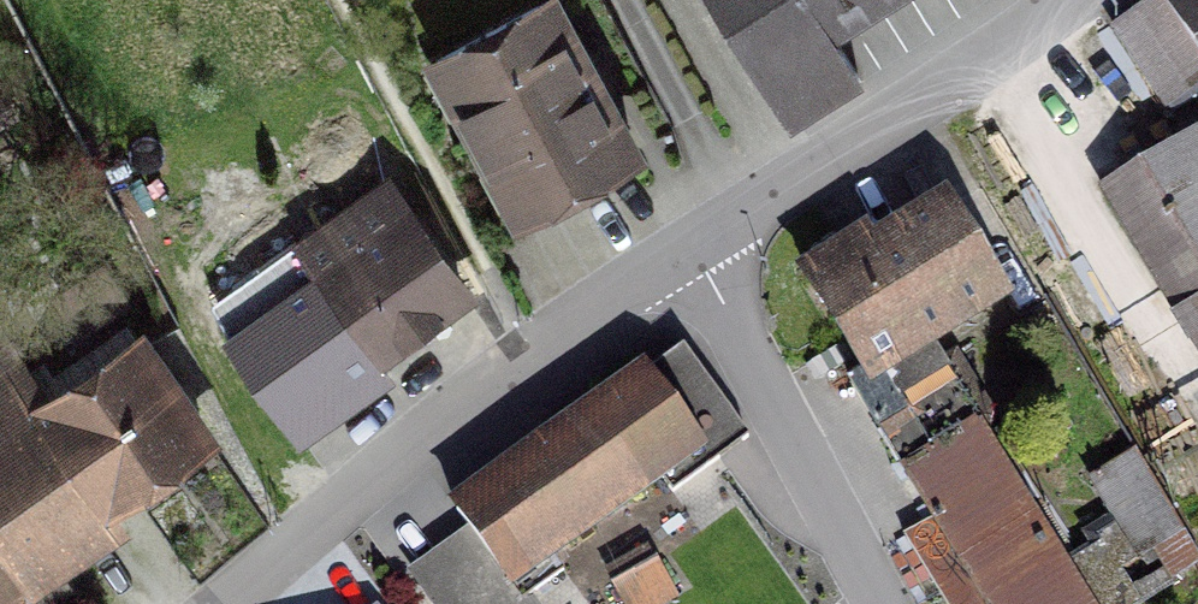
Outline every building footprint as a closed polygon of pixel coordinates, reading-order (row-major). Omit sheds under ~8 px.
[(789,119),(853,79),(820,26),(862,0),(714,0),(789,119)] [(1167,12),(1160,0),(1156,0),(1111,31),(1161,108),(1197,84),(1197,0),(1186,0),(1167,12)] [(522,211),(628,153),(546,2),(439,59),(457,92),(457,112),(487,168),(504,178),(522,211)] [(1197,135),(1102,193),(1197,352),(1197,136),(1197,135)] [(199,307),(279,418),(456,292),(380,186),(292,248),(289,244),(199,307)] [(797,270),(864,374),(919,341),(993,295),(942,213),(877,253),(862,229),(797,270)] [(919,341),(864,374),(845,386),(927,522),(899,538),(938,603),(1130,603),(1110,571),(1148,548),(1166,576),(1195,560),(1131,453),(1090,479),(1116,522),(1089,539),(1094,548),(1060,569),(976,434),(984,429),(987,414),(951,356),(935,366),(919,341)] [(9,566),(199,437),(136,345),(41,411),(0,351),(0,603),(49,603),(39,588),(25,590),(9,566)] [(667,495),(713,461),(743,440),(678,350),(451,513),(516,603),(558,574),(546,556),(655,478),(667,495)] [(670,598),(652,566),(609,590),(617,603),(660,603),(670,598)] [(480,573),(451,593),(458,603),(502,603),(480,573)]
